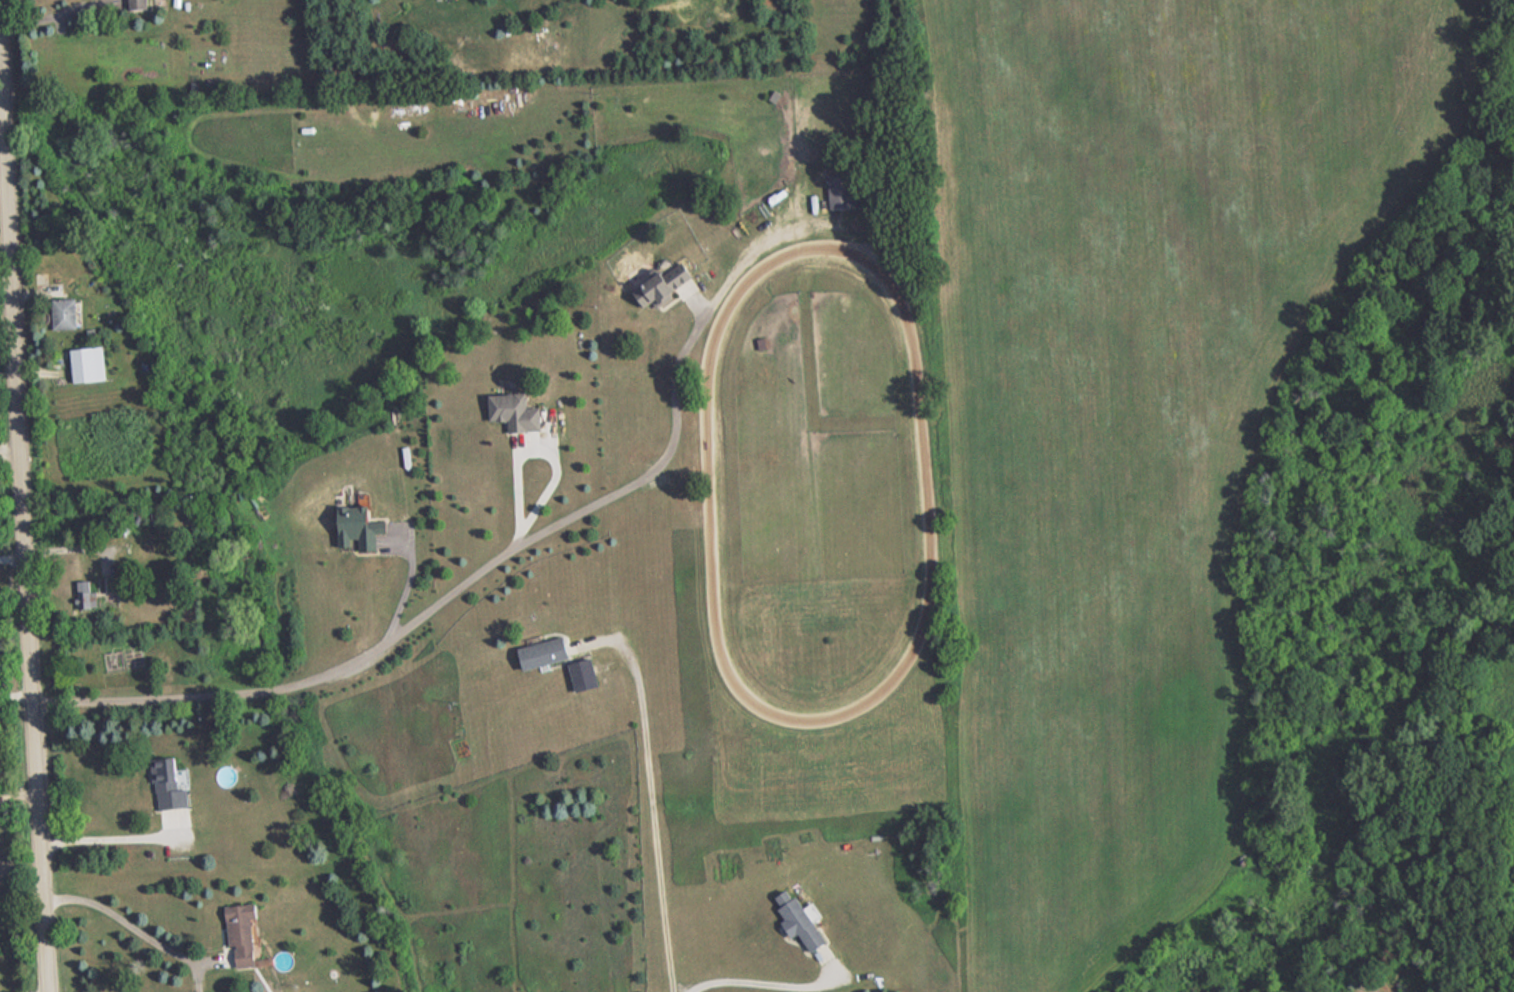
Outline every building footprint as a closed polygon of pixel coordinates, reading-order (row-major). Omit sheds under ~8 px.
[(130,10),(152,9),(151,0),(130,0),(130,10)] [(855,207),(853,174),(829,175),(831,208),(855,207)] [(655,302),(660,309),(677,297),(667,284),(672,281),(664,270),(636,291),(648,307),(655,302)] [(77,330),(77,299),(53,299),(53,330),(77,330)] [(492,422),(511,421),(512,433),(545,431),(544,407),(531,408),(530,393),(490,395),(492,422)] [(97,608),(97,580),(78,580),(78,608),(97,608)] [(572,660),(568,637),(522,645),(526,667),(572,660)] [(579,691),(602,685),(594,657),(571,663),(579,691)] [(190,787),(182,787),(181,756),(155,757),(157,808),(191,807),(190,787)] [(830,941),(800,894),(795,897),(790,889),(776,898),(799,935),(802,932),(814,951),(830,941)] [(231,905),(234,967),(259,966),(256,904),(231,905)]
